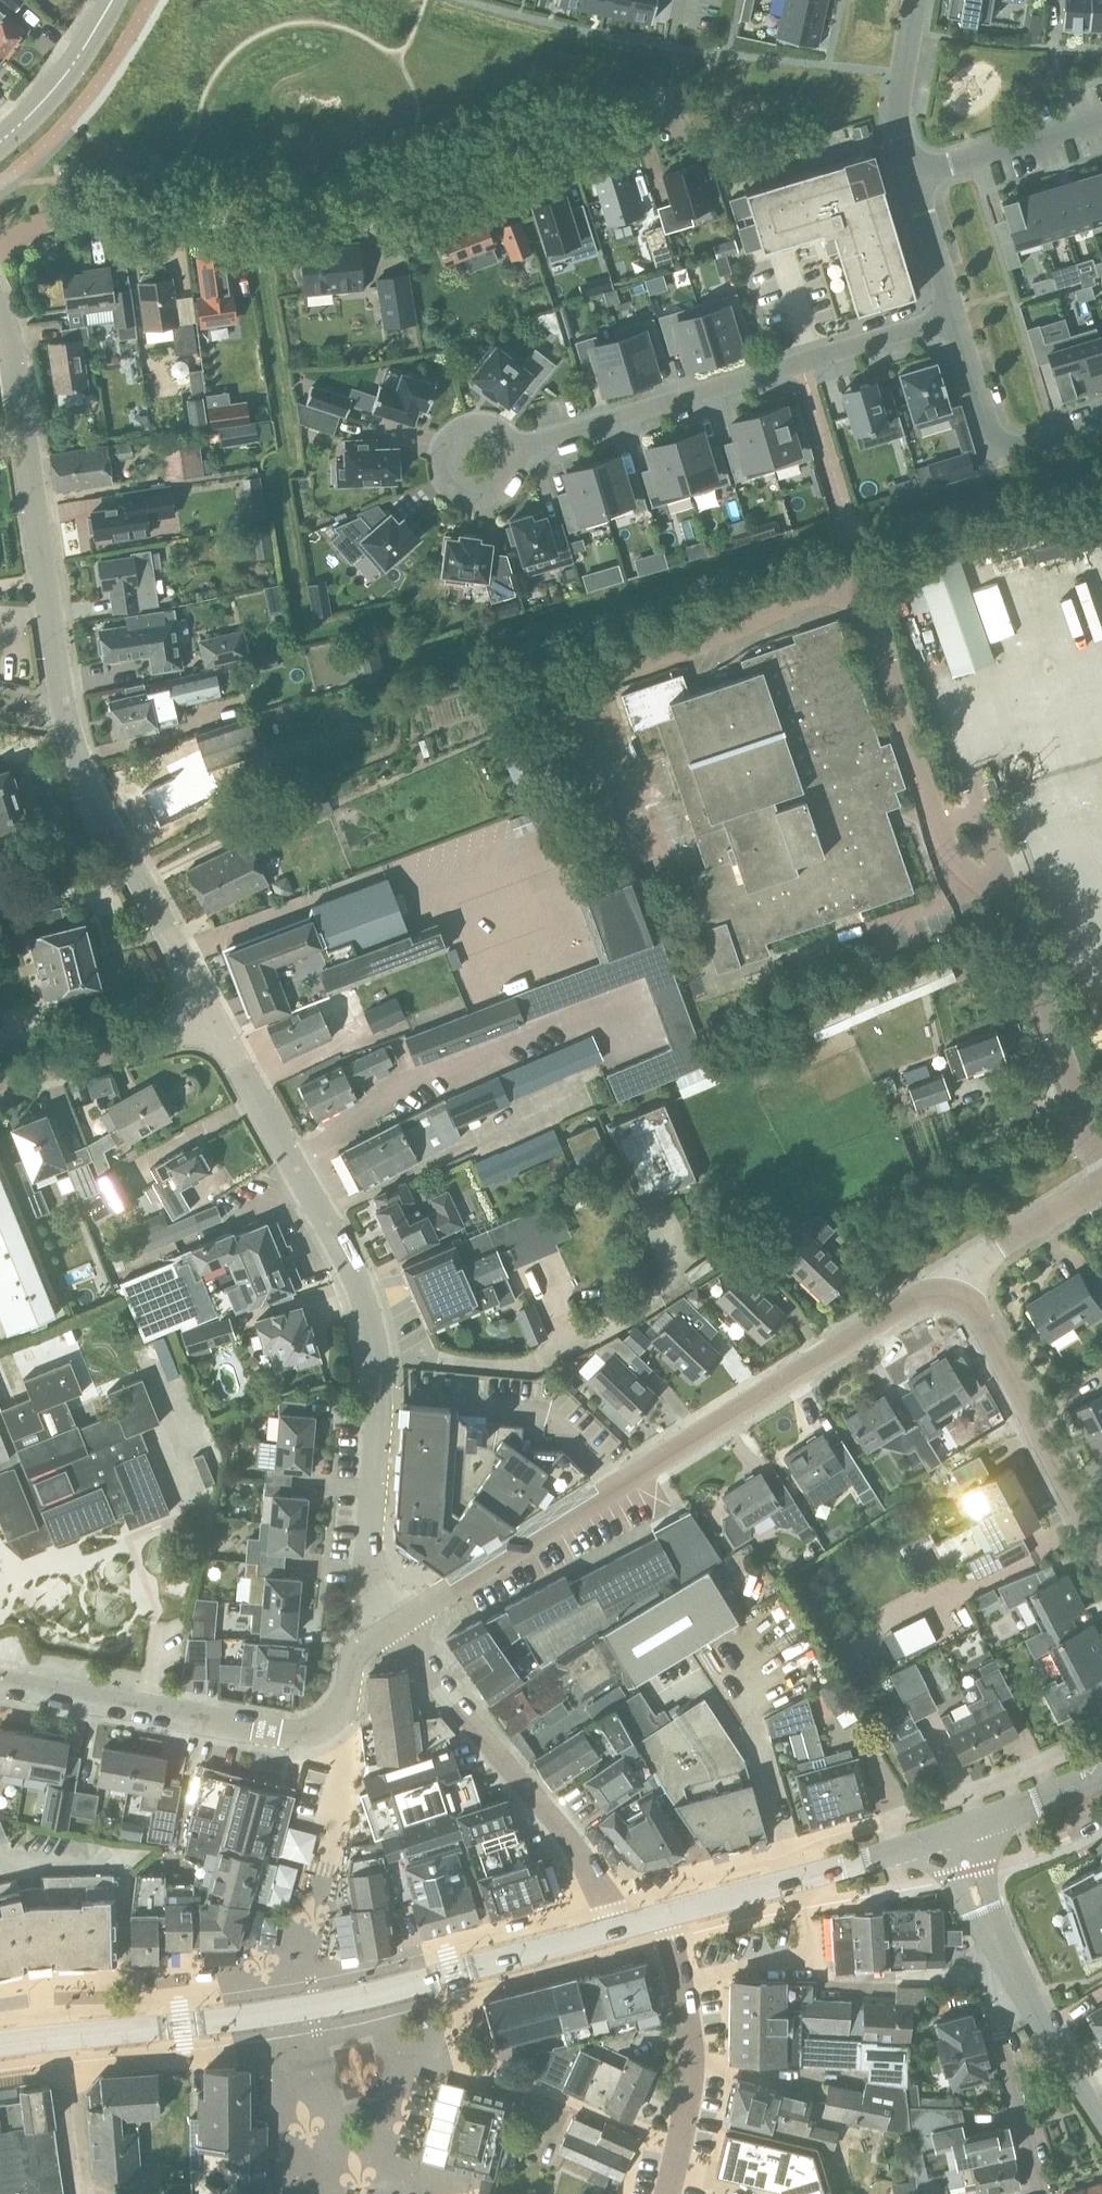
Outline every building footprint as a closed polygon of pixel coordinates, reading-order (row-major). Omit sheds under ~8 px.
[(15,12),(24,0),(1,0),(15,12)] [(606,0),(582,0),(581,8),(604,12),(606,0)] [(630,0),(606,0),(604,12),(627,17),(630,0)] [(627,17),(651,22),(655,0),(630,0),(627,17)] [(742,7),(752,9),(754,0),(744,0),(742,7)] [(827,3),(815,0),(784,0),(781,15),(822,24),(827,3)] [(946,16),(989,22),(993,0),(949,0),(946,16)] [(1061,27),(1063,27),(1063,28),(1088,29),(1088,28),(1090,0),(1062,0),(1061,27)] [(1088,28),(1101,28),(1101,0),(1090,0),(1088,28)] [(749,22),(752,9),(742,7),(739,20),(749,22)] [(1,56),(20,34),(19,33),(22,29),(6,15),(0,10),(0,55),(1,56)] [(1031,14),(1028,34),(1040,36),(1044,16),(1031,14)] [(817,47),(822,24),(781,15),(776,38),(817,47)] [(746,195),(730,200),(736,219),(752,214),(754,224),(739,229),(746,252),(762,247),(762,250),(824,232),(833,236),(856,313),(915,295),(872,154),(745,192),(746,195)] [(591,168),(590,168),(607,226),(608,226),(608,224),(640,215),(640,216),(641,216),(623,158),(622,158),(623,160),(591,169),(591,168)] [(698,164),(663,174),(672,203),(657,208),(665,233),(694,224),(691,214),(711,208),(698,164)] [(1078,182),(1091,224),(1093,232),(1101,229),(1101,175),(1078,182)] [(1078,182),(1053,190),(1066,231),(1091,224),(1078,182)] [(1053,190),(1028,197),(1044,249),(1053,246),(1050,236),(1066,231),(1053,190)] [(586,216),(572,221),(565,194),(561,195),(560,191),(545,195),(546,199),(533,203),(551,261),(571,255),(573,260),(598,252),(586,216)] [(1013,238),(1000,242),(1008,268),(1021,264),(1016,247),(1040,239),(1043,249),(1044,249),(1028,197),(1012,202),(1011,200),(1010,200),(1010,201),(1002,203),(1005,215),(1005,216),(1006,216),(1013,238)] [(451,225),(434,232),(445,262),(493,244),(481,214),(463,221),(462,217),(450,221),(451,225)] [(501,228),(512,259),(531,252),(519,221),(501,228)] [(673,264),(666,241),(649,246),(656,269),(673,264)] [(298,263),(297,267),(297,271),(298,276),(299,280),(302,283),(304,283),(305,293),(362,288),(358,243),(337,245),(336,242),(323,243),(323,246),(301,248),(302,259),(299,259),(298,263)] [(199,328),(234,323),(229,291),(224,256),(198,259),(203,295),(195,296),(199,328)] [(1075,263),(1083,287),(1091,285),(1095,284),(1093,277),(1101,274),(1101,261),(1094,263),(1093,258),(1075,263)] [(68,275),(63,276),(67,311),(70,327),(85,325),(83,311),(111,307),(114,326),(117,326),(118,337),(137,335),(135,323),(130,288),(112,291),(109,270),(68,275)] [(145,329),(171,325),(175,355),(197,351),(192,321),(177,323),(171,279),(167,279),(166,275),(156,276),(152,273),(144,274),(141,279),(141,283),(139,283),(145,329)] [(1061,273),(1052,276),(1056,288),(1064,286),(1061,273)] [(377,279),(384,327),(415,322),(408,275),(377,279)] [(600,292),(613,288),(609,276),(596,281),(600,292)] [(1091,285),(1083,287),(1087,300),(1095,297),(1091,285)] [(1083,287),(1075,290),(1079,302),(1087,300),(1083,287)] [(737,293),(695,305),(712,362),(715,361),(714,359),(720,357),(720,360),(741,353),(738,344),(739,344),(739,343),(738,343),(732,325),(745,321),(737,293)] [(695,305),(658,316),(670,354),(683,350),(688,367),(689,366),(689,363),(695,361),(696,364),(699,363),(700,366),(701,366),(701,365),(712,362),(695,305)] [(616,340),(615,340),(628,385),(630,384),(631,386),(645,382),(646,383),(647,383),(646,380),(657,376),(652,360),(665,356),(654,318),(613,330),(616,340)] [(1039,324),(1026,328),(1037,365),(1050,361),(1057,384),(1056,384),(1060,396),(1068,394),(1069,394),(1069,392),(1086,387),(1070,335),(1045,342),(1039,324)] [(87,386),(81,345),(90,343),(87,325),(85,325),(70,327),(61,329),(63,342),(49,344),(56,391),(58,390),(60,406),(84,403),(82,387),(87,386)] [(1070,335),(1086,387),(1093,384),(1094,387),(1101,384),(1101,351),(1095,327),(1070,335)] [(596,335),(575,341),(583,370),(597,366),(602,383),(601,383),(601,384),(602,384),(605,394),(626,388),(625,386),(628,385),(615,340),(599,345),(596,335)] [(493,352),(489,349),(473,369),(477,372),(473,376),(484,384),(482,386),(496,397),(497,395),(508,403),(521,386),(532,394),(556,364),(544,355),(541,359),(532,353),(521,367),(497,347),(493,352)] [(935,363),(900,374),(914,420),(949,409),(944,393),(947,393),(943,382),(941,382),(935,363)] [(122,382),(139,379),(137,365),(120,368),(122,382)] [(189,378),(203,376),(202,369),(188,371),(189,378)] [(435,384),(402,373),(396,390),(380,384),(376,396),(363,392),(359,405),(413,423),(418,406),(427,409),(435,384)] [(857,394),(845,398),(855,433),(870,429),(870,431),(875,429),(874,427),(887,423),(892,439),(905,435),(894,398),(881,402),(875,381),(855,387),(857,394)] [(312,386),(306,402),(346,415),(351,399),(312,386)] [(204,397),(187,400),(191,424),(207,422),(204,397)] [(248,423),(245,401),(207,406),(210,428),(248,423)] [(297,402),(300,422),(333,433),(339,416),(297,402)] [(784,404),(755,413),(769,460),(771,460),(774,470),(814,458),(805,430),(792,434),(786,415),(787,415),(784,404)] [(737,439),(724,443),(735,482),(774,470),(771,460),(769,460),(755,413),(742,417),(743,420),(732,423),(737,439)] [(256,423),(219,428),(222,446),(258,441),(256,423)] [(674,437),(691,495),(731,483),(719,445),(706,449),(701,432),(690,436),(689,433),(674,437)] [(652,507),(691,495),(674,437),(647,446),(650,456),(651,456),(657,475),(643,479),(652,507)] [(372,448),(372,441),(344,442),(346,484),(396,482),(395,447),(372,448)] [(165,480),(203,474),(199,444),(160,450),(165,480)] [(106,445),(51,454),(56,490),(111,482),(106,445)] [(929,464),(935,484),(973,473),(967,453),(929,464)] [(618,454),(588,463),(606,521),(609,520),(606,510),(631,502),(634,512),(647,508),(639,480),(626,484),(620,465),(621,465),(618,454)] [(569,532),(606,521),(588,463),(576,467),(577,470),(566,473),(570,490),(557,494),(569,532)] [(250,516),(264,513),(257,473),(243,475),(250,516)] [(905,493),(918,490),(914,478),(901,481),(905,493)] [(91,511),(92,517),(88,518),(90,532),(95,531),(95,537),(113,535),(114,539),(148,534),(146,519),(173,515),(169,486),(124,492),(126,506),(91,511)] [(511,520),(512,526),(507,528),(512,544),(517,542),(523,562),(546,555),(550,568),(573,561),(567,542),(555,546),(546,516),(533,519),(531,514),(511,520)] [(334,527),(339,533),(331,540),(351,563),(364,552),(380,570),(395,557),(398,560),(409,551),(406,548),(418,537),(415,534),(418,531),(409,520),(406,523),(403,520),(398,524),(390,515),(373,530),(361,516),(334,527)] [(748,530),(751,542),(763,538),(759,527),(748,530)] [(460,537),(445,535),(443,552),(446,552),(443,573),(446,574),(446,581),(465,583),(466,576),(485,579),(491,601),(514,594),(508,573),(487,571),(490,544),(478,543),(478,538),(461,536),(460,537)] [(993,659),(953,543),(912,558),(952,674),(993,659)] [(257,558),(273,555),(272,545),(256,547),(257,558)] [(139,606),(158,603),(151,550),(130,552),(131,556),(98,561),(102,589),(112,587),(114,597),(112,598),(114,611),(140,607),(139,606)] [(582,575),(587,591),(624,580),(619,563),(582,575)] [(153,671),(183,666),(174,608),(126,615),(128,625),(113,627),(114,629),(100,631),(101,633),(98,638),(100,650),(104,654),(104,658),(120,656),(120,658),(151,653),(153,671)] [(853,911),(905,895),(880,812),(897,807),(898,785),(885,744),(867,743),(831,625),(746,651),(751,667),(751,678),(752,678),(660,706),(653,682),(612,695),(635,769),(663,760),(697,871),(688,874),(686,907),(691,923),(712,916),(716,917),(715,926),(691,933),(702,968),(881,913),(853,911)] [(200,640),(207,669),(252,658),(245,630),(200,640)] [(141,692),(110,699),(118,737),(157,728),(154,717),(177,711),(176,706),(223,696),(216,670),(140,687),(141,692)] [(260,752),(249,715),(195,733),(200,749),(207,770),(211,769),(260,752)] [(497,738),(527,810),(549,801),(519,729),(497,738)] [(146,800),(141,802),(150,822),(155,819),(159,828),(208,804),(207,800),(222,793),(211,769),(207,770),(200,749),(166,766),(171,777),(142,792),(146,800)] [(3,827),(8,831),(13,832),(17,830),(18,828),(20,822),(22,821),(21,817),(23,813),(21,806),(17,804),(12,788),(14,784),(12,777),(8,775),(6,771),(0,773),(0,828),(3,827)] [(994,777),(985,780),(984,780),(989,795),(999,791),(994,777)] [(197,890),(257,862),(246,841),(187,870),(197,890)] [(257,862),(197,890),(208,912),(267,883),(257,862)] [(524,873),(525,888),(543,887),(542,872),(524,873)] [(578,899),(600,960),(610,957),(626,951),(661,938),(639,877),(578,899)] [(228,948),(225,953),(248,1013),(254,1011),(258,1021),(314,999),(372,977),(436,952),(445,949),(435,923),(426,927),(408,934),(386,878),(311,906),(314,914),(228,948)] [(40,879),(0,890),(0,920),(1,923),(33,915),(58,929),(30,936),(46,998),(99,985),(83,923),(66,927),(61,905),(48,909),(40,879)] [(626,951),(636,979),(644,976),(649,990),(676,979),(672,969),(661,938),(626,951)] [(610,957),(621,984),(636,979),(626,951),(610,957)] [(600,962),(595,964),(605,990),(621,984),(610,957),(600,960),(600,962)] [(816,1040),(848,1027),(848,1026),(957,979),(948,960),(808,1021),(816,1040)] [(580,969),(589,996),(605,990),(595,964),(580,969)] [(564,975),(573,1002),(589,996),(580,969),(564,975)] [(549,981),(558,1008),(573,1002),(564,975),(549,981)] [(316,1003),(268,1025),(276,1042),(284,1059),(332,1037),(325,1023),(381,997),(372,977),(314,999),(316,1003)] [(676,979),(649,990),(655,1005),(681,994),(676,979)] [(533,987),(542,1014),(558,1008),(549,981),(533,987)] [(420,985),(385,1000),(396,1024),(430,1008),(420,985)] [(542,1014),(533,987),(518,993),(527,1020),(534,1017),(542,1014)] [(681,994),(655,1005),(661,1020),(687,1010),(687,1009),(681,994)] [(515,997),(407,1038),(417,1064),(525,1024),(515,997)] [(661,1020),(666,1035),(693,1025),(687,1010),(661,1020)] [(671,1048),(666,1050),(677,1077),(707,1064),(693,1025),(666,1035),(671,1048)] [(998,1043),(993,1030),(945,1048),(955,1077),(989,1066),(992,1074),(1005,1070),(1002,1062),(1004,1061),(1003,1058),(1006,1053),(1004,1047),(998,1043)] [(499,1075),(445,1099),(457,1127),(510,1103),(509,1099),(603,1059),(592,1034),(526,1063),(498,1075),(499,1075)] [(341,1065),(301,1085),(317,1119),(358,1099),(357,1097),(366,1093),(359,1079),(376,1071),(380,1078),(391,1072),(388,1066),(393,1063),(398,1060),(391,1044),(385,1047),(384,1046),(342,1066),(341,1065)] [(666,1050),(651,1056),(662,1083),(677,1077),(666,1050)] [(651,1056),(636,1063),(647,1089),(662,1083),(651,1056)] [(636,1063),(620,1069),(631,1096),(647,1089),(636,1063)] [(930,1075),(926,1064),(903,1072),(915,1109),(933,1102),(937,1112),(950,1106),(947,1098),(950,1097),(941,1072),(930,1075)] [(620,1069),(607,1075),(618,1101),(631,1096),(620,1069)] [(88,1081),(92,1096),(113,1090),(109,1076),(88,1081)] [(110,1107),(120,1125),(87,1144),(98,1173),(110,1166),(104,1150),(127,1137),(128,1140),(169,1118),(150,1084),(110,1107)] [(461,1137),(457,1127),(445,1099),(444,1098),(398,1122),(397,1122),(345,1149),(346,1149),(339,1152),(358,1189),(365,1186),(417,1160),(417,1159),(461,1137)] [(664,1101),(608,1124),(641,1202),(697,1179),(664,1101)] [(20,1126),(13,1129),(33,1177),(64,1164),(62,1159),(70,1156),(65,1143),(63,1144),(59,1135),(61,1134),(54,1116),(46,1119),(44,1116),(38,1119),(36,1114),(18,1121),(20,1126)] [(594,1125),(566,1137),(582,1173),(610,1161),(594,1125)] [(484,1184),(563,1149),(553,1128),(499,1152),(498,1151),(474,1161),(484,1184)] [(164,1160),(150,1168),(157,1180),(152,1183),(161,1198),(164,1205),(173,1219),(191,1209),(179,1188),(179,1187),(180,1188),(211,1170),(209,1168),(211,1164),(207,1158),(204,1157),(197,1145),(184,1152),(182,1149),(164,1160)] [(81,1198),(87,1196),(99,1190),(95,1179),(96,1178),(89,1162),(69,1171),(81,1198)] [(117,1166),(96,1178),(95,1179),(99,1190),(87,1196),(88,1197),(84,1200),(95,1220),(112,1210),(113,1211),(135,1199),(117,1166)] [(7,1332),(18,1328),(19,1328),(56,1313),(0,1175),(0,1315),(7,1332)] [(405,1183),(374,1197),(380,1207),(376,1209),(399,1256),(438,1238),(437,1237),(463,1224),(447,1191),(431,1198),(437,1210),(426,1215),(426,1214),(421,1217),(417,1210),(404,1216),(399,1206),(413,1199),(405,1183)] [(218,1204),(164,1228),(143,1237),(149,1253),(225,1219),(218,1204)] [(541,1206),(402,1265),(430,1328),(498,1299),(501,1306),(516,1299),(507,1276),(509,1276),(506,1270),(559,1248),(541,1206)] [(803,1237),(783,1258),(825,1299),(849,1274),(819,1245),(834,1229),(819,1214),(793,1228),(803,1237)] [(285,1245),(275,1222),(267,1226),(265,1223),(235,1235),(233,1229),(189,1248),(191,1252),(119,1282),(143,1340),(180,1325),(182,1329),(218,1314),(220,1318),(231,1313),(248,1306),(248,1305),(260,1301),(261,1302),(293,1288),(292,1285),(300,1281),(291,1260),(283,1264),(276,1249),(285,1245)] [(112,1248),(96,1254),(105,1277),(120,1272),(112,1248)] [(742,1274),(718,1299),(760,1339),(784,1315),(753,1285),(765,1272),(748,1255),(732,1265),(742,1274)] [(707,1258),(685,1272),(691,1281),(712,1267),(707,1258)] [(1029,1305),(1050,1339),(1087,1315),(1092,1322),(1101,1315),(1101,1309),(1080,1273),(1029,1305)] [(688,1326),(700,1312),(683,1296),(667,1306),(677,1315),(653,1339),(696,1380),(719,1355),(688,1326)] [(300,1306),(257,1320),(265,1348),(269,1347),(275,1366),(296,1360),(298,1365),(319,1358),(308,1322),(305,1323),(300,1306)] [(218,1314),(182,1329),(190,1358),(213,1353),(212,1346),(238,1340),(231,1313),(220,1318),(218,1314)] [(508,1341),(528,1341),(529,1328),(508,1327),(508,1341)] [(623,1428),(631,1420),(655,1395),(624,1366),(636,1353),(618,1336),(597,1347),(609,1359),(589,1380),(609,1399),(601,1407),(623,1428)] [(913,1387),(901,1395),(916,1419),(927,1437),(943,1427),(936,1416),(969,1396),(968,1393),(979,1386),(979,1387),(980,1387),(960,1355),(959,1355),(960,1356),(949,1363),(945,1357),(940,1360),(931,1366),(909,1380),(913,1387)] [(7,1539),(11,1537),(14,1546),(16,1545),(22,1558),(46,1548),(46,1545),(54,1542),(55,1544),(116,1519),(115,1517),(123,1513),(129,1527),(170,1511),(145,1450),(143,1450),(136,1431),(140,1429),(160,1421),(141,1378),(107,1391),(116,1412),(79,1427),(68,1399),(84,1392),(72,1362),(25,1380),(32,1398),(2,1410),(0,1404),(0,1521),(7,1539)] [(1101,1429),(1101,1395),(1077,1408),(1091,1435),(1101,1429)] [(916,1419),(903,1427),(883,1396),(847,1419),(867,1450),(879,1442),(882,1446),(911,1453),(917,1449),(930,1470),(943,1462),(916,1419)] [(277,1441),(312,1444),(314,1416),(304,1415),(305,1402),(279,1400),(278,1413),(279,1413),(277,1441)] [(493,1476),(575,1462),(562,1450),(561,1450),(529,1448),(530,1440),(522,1439),(523,1425),(455,1420),(456,1407),(402,1403),(398,1466),(475,1469),(493,1476)] [(967,1445),(991,1430),(982,1417),(959,1432),(967,1445)] [(1091,1435),(1101,1457),(1101,1429),(1091,1435)] [(821,1434),(785,1457),(812,1500),(815,1505),(850,1483),(857,1495),(858,1494),(871,1486),(857,1463),(845,1471),(841,1466),(831,1449),(821,1434)] [(260,1439),(258,1467),(266,1468),(265,1481),(291,1483),(292,1470),(309,1472),(312,1444),(277,1441),(260,1439)] [(202,1453),(193,1457),(205,1487),(215,1483),(202,1453)] [(963,1492),(977,1519),(993,1511),(1024,1494),(1010,1467),(991,1477),(979,1455),(951,1470),(958,1484),(974,1476),(978,1484),(963,1492)] [(398,1466),(393,1535),(442,1570),(590,1477),(575,1462),(493,1476),(475,1469),(398,1466)] [(779,1475),(778,1476),(780,1478),(768,1486),(760,1473),(723,1495),(733,1510),(723,1516),(724,1529),(734,1545),(750,1534),(750,1523),(770,1510),(778,1523),(789,1528),(791,1526),(795,1532),(808,1523),(779,1475)] [(264,1494),(261,1521),(270,1522),(305,1525),(307,1497),(290,1496),(291,1483),(265,1481),(264,1494)] [(871,1486),(858,1494),(863,1502),(876,1494),(871,1486)] [(993,1549),(968,1562),(977,1579),(1002,1566),(1003,1568),(1031,1554),(1019,1531),(1038,1521),(1024,1494),(993,1511),(977,1519),(993,1549)] [(481,1618),(445,1637),(473,1677),(489,1699),(526,1673),(530,1678),(533,1676),(539,1671),(526,1646),(519,1633),(579,1601),(579,1600),(596,1592),(607,1613),(677,1576),(681,1582),(713,1564),(722,1558),(690,1511),(680,1516),(693,1540),(666,1554),(654,1530),(652,1531),(656,1537),(569,1583),(564,1575),(505,1606),(506,1609),(482,1621),(481,1618)] [(211,1518),(210,1532),(228,1533),(229,1519),(211,1518)] [(250,1538),(247,1561),(258,1562),(284,1564),(285,1552),(302,1553),(305,1525),(270,1522),(261,1521),(260,1539),(250,1538)] [(284,1564),(258,1562),(247,1561),(246,1576),(253,1577),(250,1602),(243,1601),(243,1602),(298,1607),(300,1578),(283,1577),(284,1564)] [(539,1671),(533,1676),(553,1704),(561,1698),(566,1694),(562,1690),(571,1685),(580,1699),(622,1672),(630,1685),(744,1616),(713,1564),(681,1582),(622,1616),(596,1633),(595,1632),(554,1658),(555,1660),(539,1671)] [(1025,1598),(1041,1630),(1048,1627),(1071,1615),(1083,1609),(1066,1574),(1043,1586),(1035,1570),(998,1586),(1008,1607),(1025,1598)] [(224,1583),(224,1598),(241,1597),(241,1583),(224,1583)] [(973,1599),(978,1609),(999,1598),(994,1588),(973,1599)] [(295,1635),(298,1607),(243,1602),(242,1612),(255,1613),(253,1631),(295,1635)] [(770,1633),(785,1624),(773,1606),(759,1614),(770,1633)] [(924,1615),(892,1631),(904,1655),(936,1639),(924,1615)] [(1063,1679),(1065,1678),(1069,1687),(1093,1674),(1094,1675),(1099,1673),(1101,1672),(1101,1644),(1091,1623),(1078,1630),(1071,1615),(1048,1627),(1041,1630),(1024,1638),(1034,1657),(1048,1649),(1063,1679)] [(193,1618),(193,1638),(206,1638),(206,1618),(193,1618)] [(205,1678),(206,1678),(206,1656),(206,1638),(193,1638),(188,1638),(181,1678),(192,1678),(205,1678)] [(280,1671),(303,1673),(306,1647),(258,1642),(258,1643),(244,1641),(242,1659),(281,1663),(280,1671)] [(206,1656),(206,1678),(220,1678),(219,1655),(206,1656)] [(281,1663),(242,1659),(241,1664),(239,1683),(253,1684),(253,1685),(301,1690),(303,1673),(280,1671),(281,1663)] [(971,1710),(990,1749),(1018,1735),(1004,1708),(1000,1699),(1012,1693),(998,1666),(994,1659),(979,1667),(982,1674),(978,1676),(990,1701),(971,1710)] [(916,1662),(903,1669),(916,1695),(930,1688),(916,1662)] [(903,1669),(891,1675),(905,1701),(916,1695),(903,1669)] [(362,1726),(361,1726),(365,1761),(367,1761),(379,1760),(415,1755),(445,1738),(454,1733),(455,1732),(449,1725),(442,1716),(438,1717),(438,1715),(424,1717),(424,1718),(423,1718),(417,1718),(417,1719),(411,1720),(405,1670),(368,1674),(374,1724),(362,1726)] [(1099,1673),(1094,1675),(1093,1674),(1069,1687),(1065,1678),(1063,1679),(1057,1682),(1054,1678),(1040,1686),(1058,1721),(1073,1713),(1078,1718),(1085,1719),(1093,1715),(1092,1712),(1095,1709),(1097,1708),(1096,1702),(1101,1698),(1101,1678),(1099,1673)] [(530,1678),(493,1704),(512,1732),(553,1704),(533,1676),(530,1678)] [(851,1705),(836,1680),(821,1690),(836,1715),(851,1705)] [(581,1728),(534,1759),(552,1787),(599,1756),(589,1740),(593,1737),(597,1744),(604,1740),(612,1752),(619,1747),(633,1739),(635,1742),(670,1719),(663,1709),(655,1714),(639,1690),(614,1706),(585,1725),(581,1728)] [(670,1719),(635,1742),(652,1772),(654,1770),(665,1789),(664,1790),(693,1832),(695,1831),(709,1853),(727,1847),(727,1849),(749,1843),(748,1841),(766,1836),(744,1758),(704,1696),(670,1719)] [(802,1729),(818,1724),(810,1696),(804,1698),(785,1707),(792,1732),(802,1729)] [(963,1762),(990,1749),(971,1710),(952,1720),(948,1711),(940,1716),(950,1736),(963,1762)] [(896,1729),(888,1733),(907,1770),(903,1772),(909,1784),(925,1776),(924,1772),(938,1765),(919,1727),(900,1736),(896,1729)] [(31,1733),(0,1728),(0,1768),(24,1772),(31,1733)] [(31,1733),(24,1772),(60,1779),(67,1740),(65,1739),(66,1733),(33,1728),(32,1734),(31,1733)] [(369,1791),(360,1794),(374,1839),(380,1837),(456,1813),(457,1813),(481,1805),(471,1772),(459,1776),(450,1749),(449,1749),(445,1738),(415,1755),(379,1760),(367,1761),(369,1775),(364,1777),(369,1791)] [(612,1760),(586,1778),(605,1806),(637,1784),(636,1781),(652,1772),(635,1742),(633,1739),(619,1747),(621,1750),(610,1758),(612,1760)] [(126,1786),(133,1751),(103,1746),(97,1781),(126,1786)] [(852,1748),(824,1756),(841,1817),(872,1809),(871,1803),(876,1802),(872,1787),(866,1788),(858,1759),(855,1759),(852,1748)] [(133,1751),(126,1786),(130,1787),(130,1790),(142,1792),(139,1807),(152,1809),(147,1839),(165,1842),(171,1841),(177,1808),(156,1804),(159,1792),(165,1757),(133,1751)] [(841,1817),(824,1756),(799,1763),(802,1774),(798,1775),(806,1805),(800,1806),(805,1822),(810,1820),(812,1825),(841,1817)] [(290,1814),(310,1819),(319,1782),(324,1765),(303,1760),(290,1814)] [(199,1782),(186,1831),(189,1832),(260,1850),(262,1850),(263,1845),(276,1796),(277,1792),(275,1791),(276,1785),(249,1778),(249,1777),(204,1765),(199,1782)] [(652,1772),(636,1781),(637,1784),(640,1795),(637,1797),(652,1822),(651,1823),(670,1857),(670,1858),(671,1858),(675,1860),(684,1855),(684,1849),(685,1848),(684,1846),(655,1795),(664,1790),(665,1789),(654,1770),(652,1772)] [(73,1814),(77,1791),(78,1788),(51,1784),(43,1823),(71,1828),(73,1814)] [(101,1795),(77,1791),(73,1814),(96,1818),(101,1795)] [(613,1807),(599,1820),(602,1822),(608,1830),(615,1838),(613,1843),(619,1849),(624,1848),(626,1850),(624,1854),(635,1867),(642,1869),(663,1863),(670,1858),(670,1857),(651,1823),(652,1822),(637,1797),(636,1798),(635,1795),(619,1804),(614,1808),(613,1807)] [(506,1797),(457,1813),(465,1841),(515,1825),(506,1797)] [(463,1835),(456,1813),(380,1837),(388,1860),(463,1835)] [(258,1859),(260,1850),(189,1832),(186,1843),(199,1846),(197,1847),(215,1858),(208,1887),(248,1896),(250,1897),(260,1859),(258,1859)] [(485,1875),(478,1877),(480,1884),(479,1884),(488,1909),(491,1915),(497,1913),(497,1914),(511,1909),(511,1910),(515,1909),(514,1907),(517,1906),(524,1904),(527,1903),(527,1905),(532,1904),(531,1903),(545,1898),(544,1898),(551,1896),(549,1889),(550,1889),(542,1864),(534,1867),(532,1859),(526,1861),(518,1838),(483,1849),(483,1850),(485,1850),(492,1872),(484,1874),(485,1875)] [(246,1905),(248,1896),(208,1887),(215,1858),(197,1847),(199,1846),(186,1843),(183,1855),(198,1863),(194,1880),(193,1884),(206,1894),(203,1906),(197,1907),(200,1942),(200,1944),(238,1943),(247,1905),(246,1905)] [(456,1852),(406,1867),(415,1901),(411,1902),(421,1935),(479,1918),(469,1885),(465,1886),(456,1852)] [(350,1859),(348,1875),(348,1877),(354,1909),(351,1909),(358,1954),(396,1948),(388,1904),(392,1904),(386,1870),(383,1853),(350,1859)] [(1061,1886),(1085,1959),(1101,1953),(1101,1865),(1061,1886)] [(193,1884),(194,1880),(166,1881),(165,1872),(136,1873),(131,1910),(132,1960),(157,1960),(157,1942),(166,1942),(166,1944),(191,1944),(191,1942),(200,1942),(197,1907),(203,1906),(206,1894),(193,1884)] [(24,1966),(27,1966),(27,1965),(50,1962),(51,1963),(54,1963),(54,1962),(113,1961),(116,1961),(113,1873),(41,1875),(41,1903),(22,1905),(16,1878),(0,1882),(0,1972),(24,1966)] [(891,1945),(924,1944),(941,1944),(940,1908),(890,1909),(891,1945)] [(851,1913),(830,1915),(834,1972),(890,1968),(890,1967),(903,1967),(903,1968),(927,1967),(945,1966),(944,1947),(925,1948),(924,1944),(891,1945),(890,1909),(886,1909),(886,1911),(851,1914),(851,1913)] [(550,1982),(482,1999),(485,2009),(495,2046),(562,2028),(567,2044),(581,2040),(586,2039),(601,2035),(612,2032),(613,2034),(635,2028),(663,2021),(645,1958),(612,1967),(612,1968),(600,1972),(600,1971),(596,1972),(595,1972),(595,1973),(576,1978),(576,1975),(550,1982)] [(815,1982),(731,1980),(730,2058),(783,2059),(783,2066),(867,2067),(866,2079),(905,2085),(906,2085),(907,2044),(876,2042),(876,2040),(860,2040),(860,2039),(847,2038),(850,2001),(815,1999),(815,1982)] [(909,2040),(912,2004),(863,2002),(860,2038),(909,2040)] [(1088,2015),(1100,2035),(1101,2033),(1101,2006),(1088,2015)] [(940,2035),(936,2036),(945,2070),(949,2069),(953,2084),(986,2075),(983,2061),(987,2060),(978,2025),(974,2026),(970,2012),(936,2020),(940,2035)] [(601,2035),(595,2049),(604,2053),(595,2071),(641,2093),(652,2067),(628,2056),(616,2050),(618,2046),(628,2043),(635,2028),(613,2034),(612,2032),(601,2035)] [(1024,2028),(1016,2032),(1022,2042),(1030,2038),(1024,2028)] [(534,2052),(526,2070),(553,2082),(561,2086),(561,2085),(584,2096),(595,2071),(604,2053),(595,2049),(601,2035),(581,2040),(567,2044),(555,2046),(556,2049),(534,2052)] [(267,2178),(266,2178),(266,2168),(267,2168),(267,2123),(244,2123),(243,2068),(204,2068),(205,2094),(198,2095),(198,2146),(199,2146),(199,2166),(191,2166),(191,2193),(267,2193),(267,2178)] [(595,2071),(584,2096),(630,2117),(630,2115),(641,2093),(595,2071)] [(101,2077),(100,2074),(86,2090),(86,2093),(89,2093),(90,2108),(95,2176),(138,2173),(135,2128),(148,2112),(160,2111),(160,2112),(164,2108),(163,2097),(159,2094),(157,2073),(101,2077)] [(737,2078),(727,2121),(769,2131),(832,2147),(836,2132),(808,2125),(809,2119),(804,2117),(809,2095),(780,2087),(779,2090),(737,2078)] [(827,2083),(821,2115),(886,2129),(886,2128),(910,2132),(905,2085),(866,2079),(863,2090),(827,2083)] [(53,2122),(54,2122),(49,2084),(19,2088),(21,2098),(0,2101),(0,2193),(64,2193),(53,2122)] [(447,2148),(447,2149),(443,2166),(492,2178),(512,2100),(463,2087),(459,2104),(458,2104),(455,2117),(454,2116),(449,2135),(450,2136),(447,2148)] [(945,2187),(942,2168),(972,2161),(1012,2152),(1005,2125),(966,2134),(960,2107),(907,2105),(914,2175),(915,2184),(917,2193),(946,2193),(945,2187)] [(602,2130),(573,2117),(557,2151),(592,2166),(587,2178),(604,2187),(610,2174),(620,2179),(638,2136),(606,2121),(602,2130)] [(817,2145),(728,2124),(719,2162),(758,2193),(832,2193),(817,2145)] [(945,2187),(962,2183),(963,2190),(976,2188),(978,2193),(1018,2186),(1013,2157),(973,2164),(972,2161),(942,2168),(945,2187)] [(1064,2193),(1101,2193),(1101,2181),(1064,2193)]
